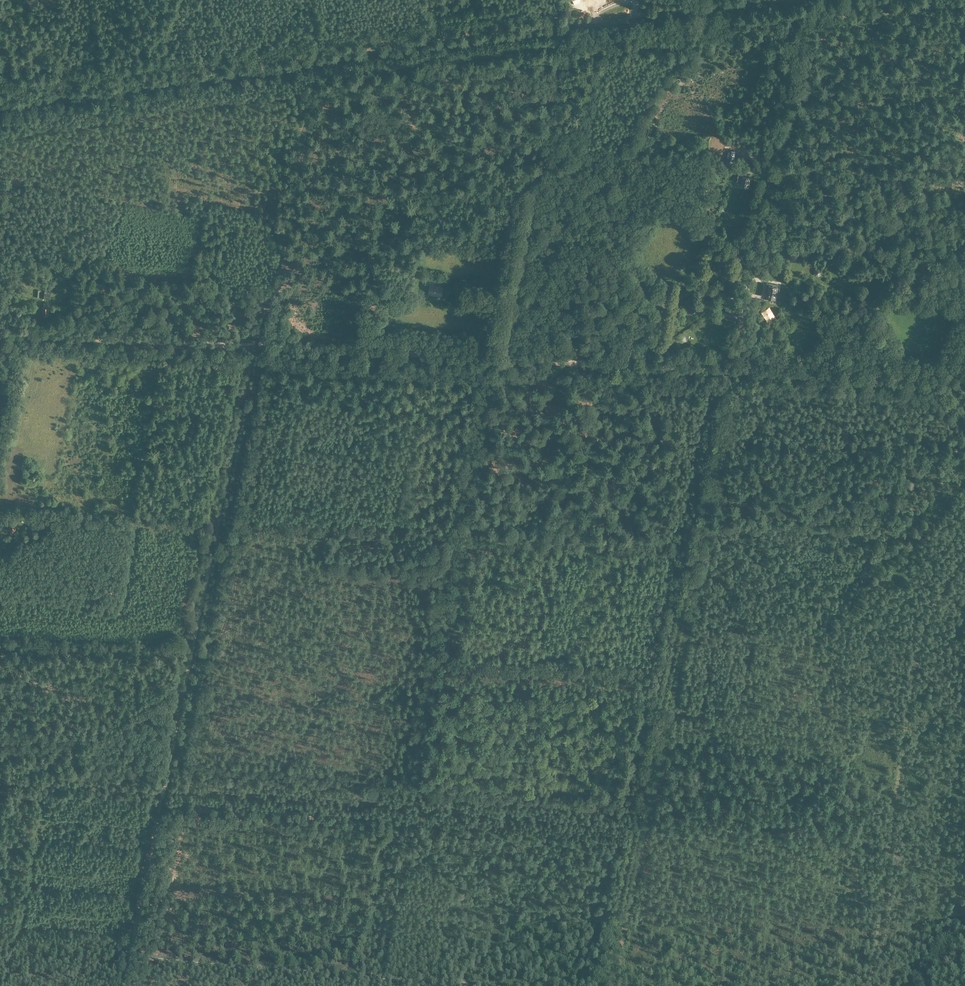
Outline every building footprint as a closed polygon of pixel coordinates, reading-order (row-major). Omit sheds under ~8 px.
[(735,151),(728,150),(725,166),(733,168),(735,151)] [(738,181),(742,181),(741,186),(747,187),(749,178),(742,177),(743,175),(740,175),(740,173),(736,172),(736,174),(735,181),(738,181)] [(777,287),(768,285),(766,297),(775,298),(777,287)] [(439,286),(435,286),(430,286),(429,294),(441,296),(443,288),(439,287),(439,286)] [(683,302),(691,313),(696,310),(688,298),(683,302)] [(740,311),(729,303),(722,314),(733,322),(740,311)] [(48,316),(48,311),(49,311),(49,307),(41,307),(41,312),(42,312),(42,316),(48,316)] [(680,344),(683,344),(685,342),(686,339),(685,336),(682,335),(679,336),(678,338),(678,341),(680,344)]
